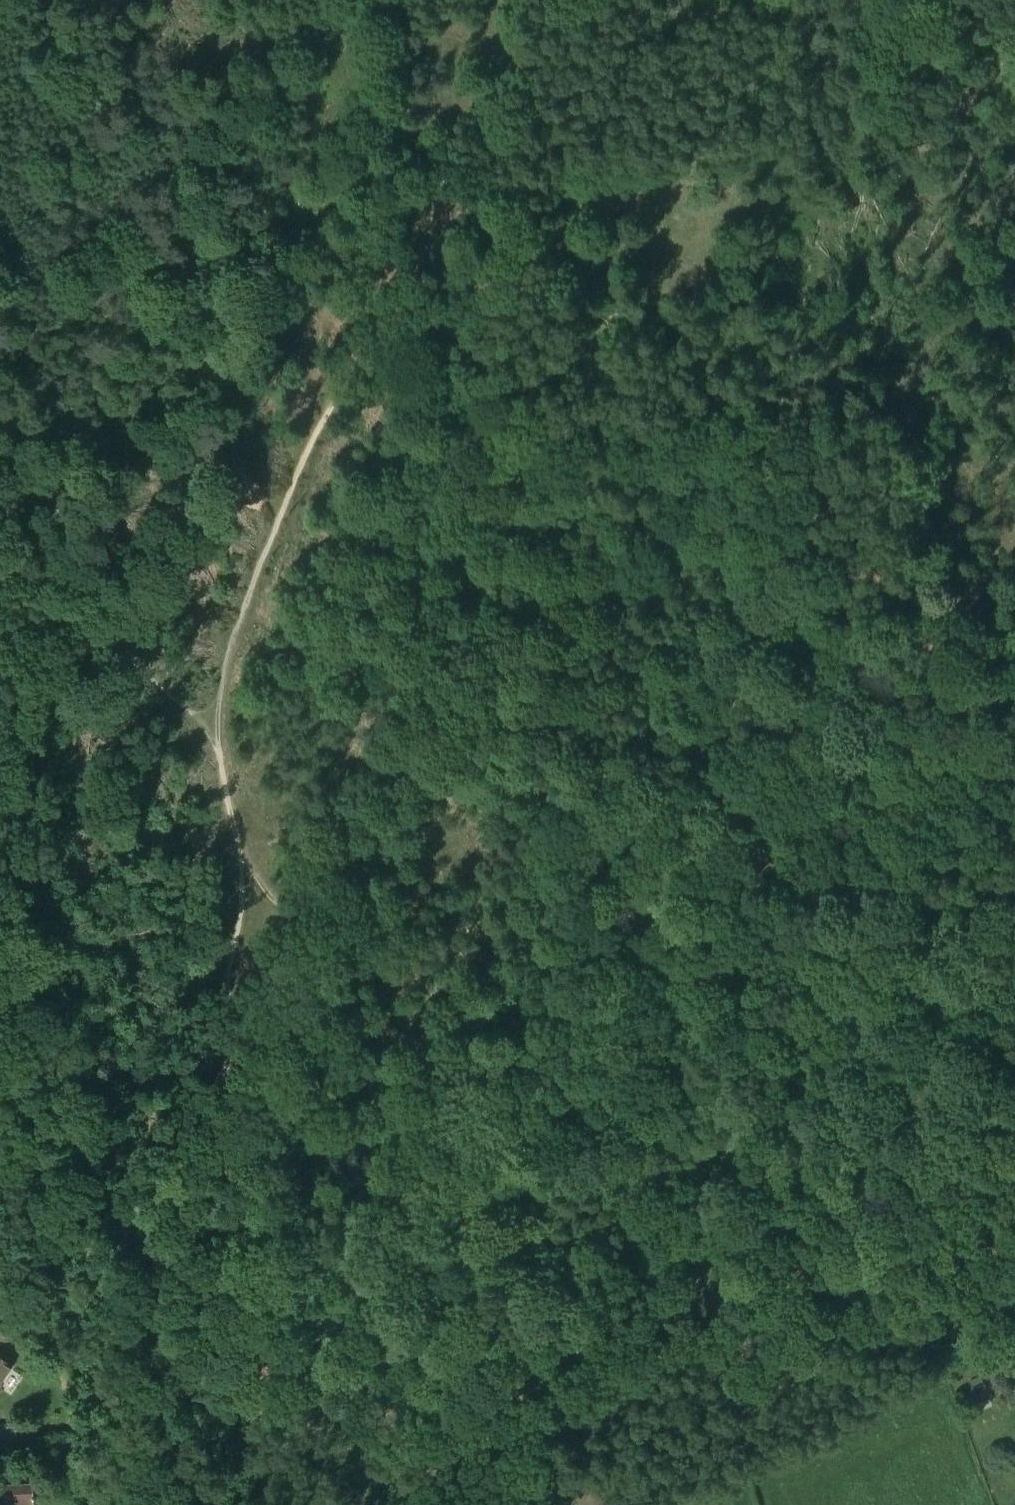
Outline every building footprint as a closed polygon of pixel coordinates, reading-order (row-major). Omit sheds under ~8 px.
[(0,1361),(0,1384),(11,1368),(0,1361)] [(993,1395),(988,1380),(989,1380),(986,1372),(969,1377),(972,1385),(971,1386),(976,1401),(993,1395)] [(30,1500),(32,1500),(32,1497),(30,1497),(30,1484),(0,1485),(0,1504),(31,1504),(30,1500)]
